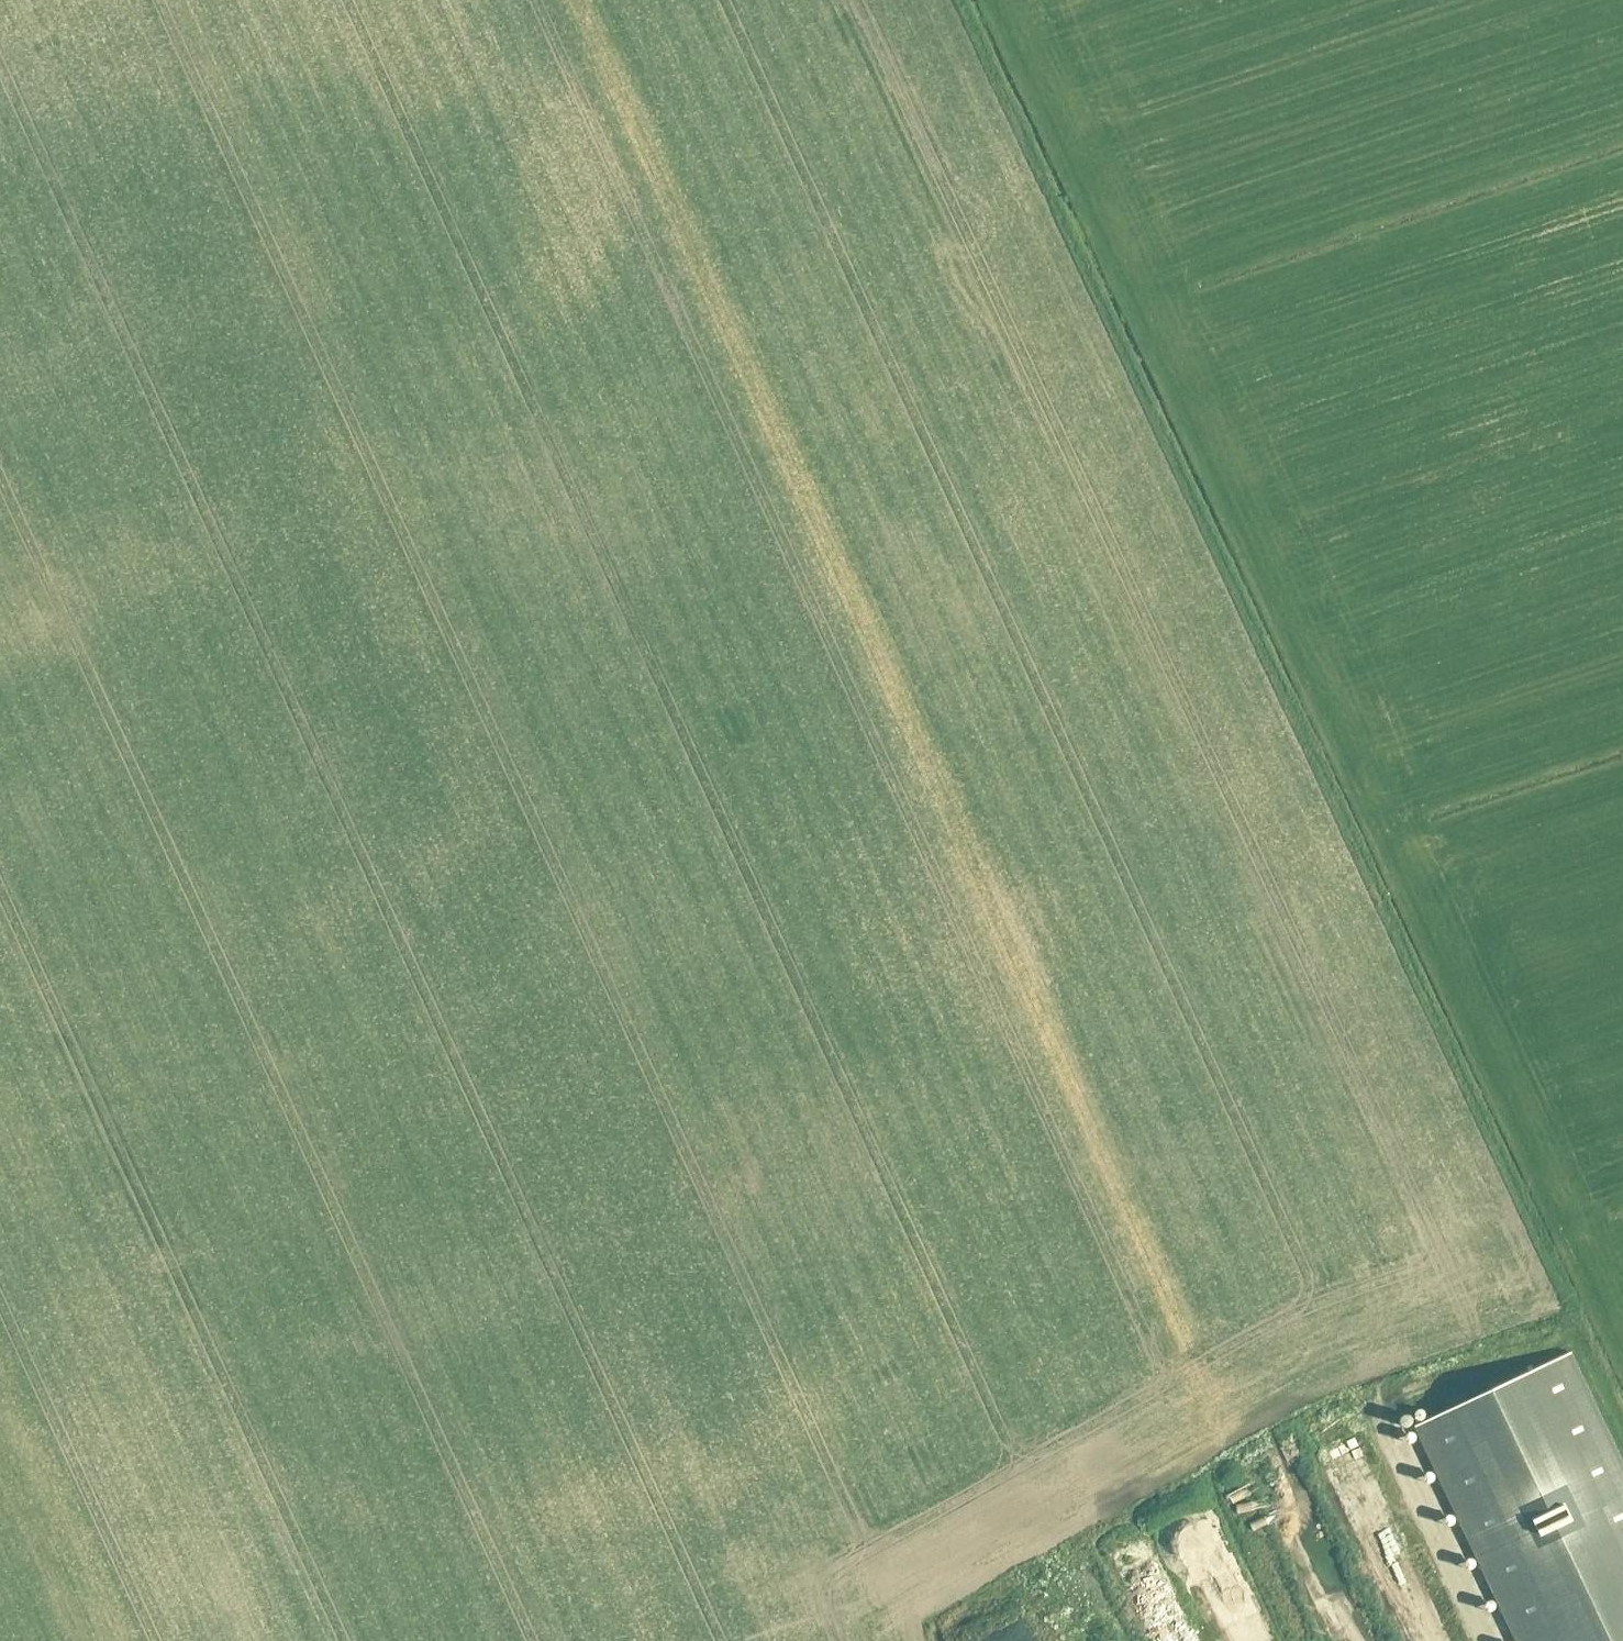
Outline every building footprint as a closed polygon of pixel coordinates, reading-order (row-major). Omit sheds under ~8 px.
[(1416,1426),(1517,1640),(1622,1640),(1622,1461),(1572,1352),(1416,1426)] [(1247,1615),(1213,1519),(1190,1527),(1224,1623),(1247,1615)] [(1200,1636),(1166,1563),(1134,1579),(1140,1592),(1159,1583),(1187,1640),(1190,1640),(1200,1636)]
